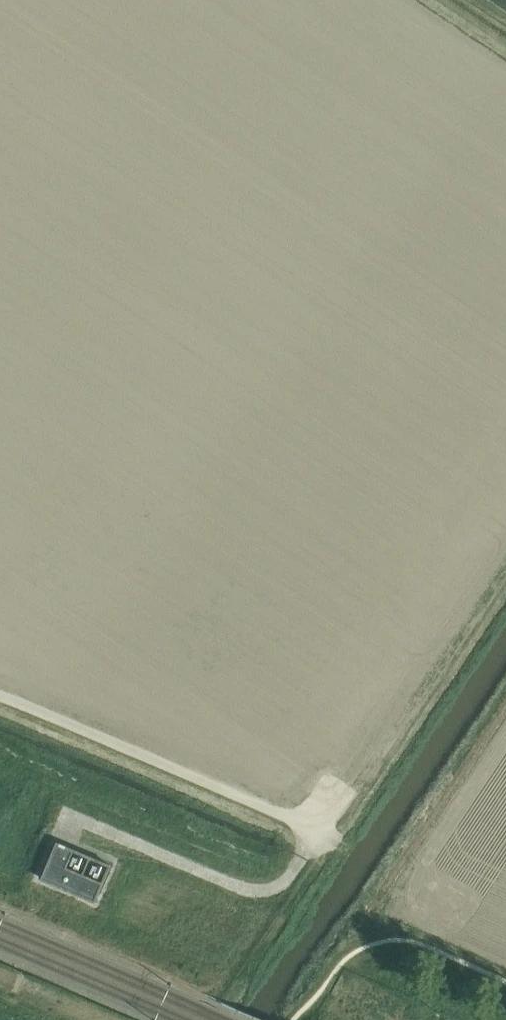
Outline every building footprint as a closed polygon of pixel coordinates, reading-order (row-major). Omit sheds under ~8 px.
[(110,864),(57,842),(42,880),(95,902),(110,864)] [(97,907),(113,909),(115,897),(99,894),(97,907)]
